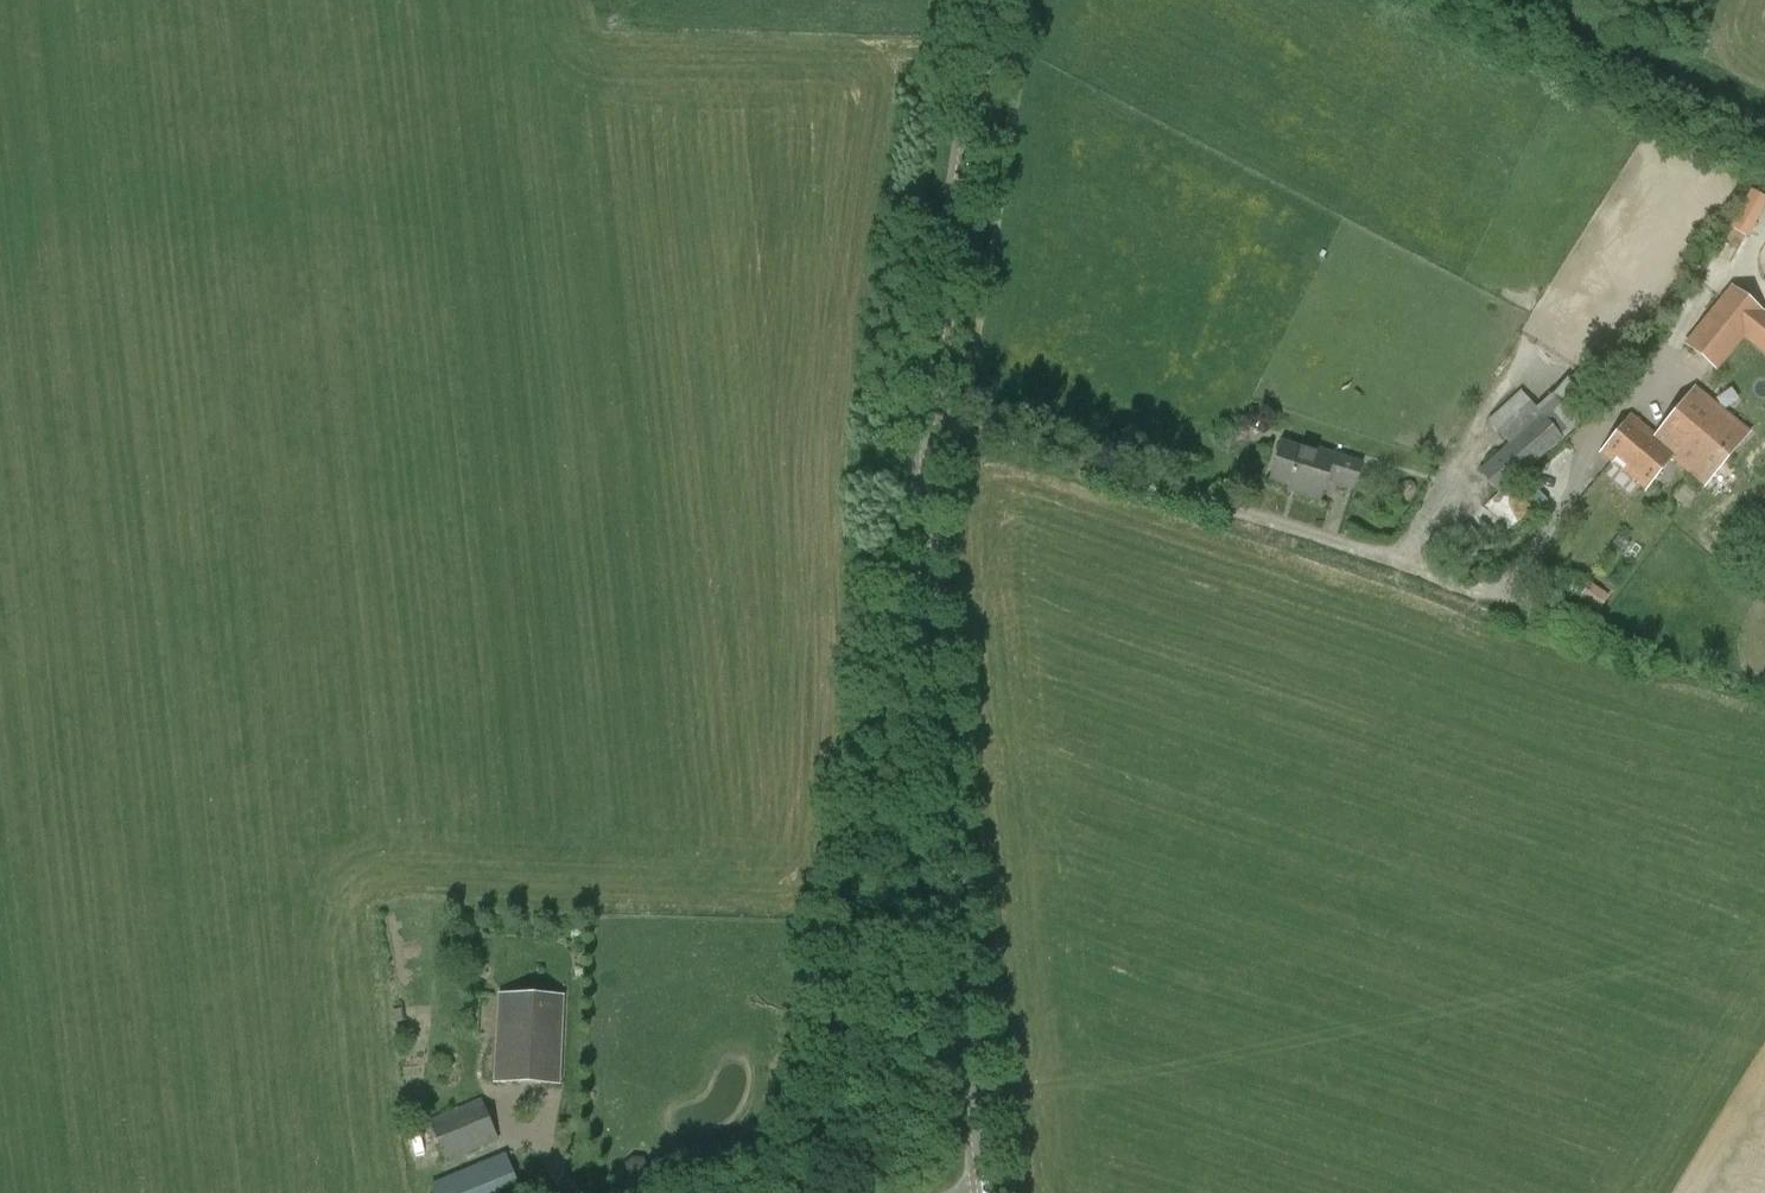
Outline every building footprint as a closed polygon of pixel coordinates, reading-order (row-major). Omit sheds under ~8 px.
[(1748,236),(1764,208),(1764,194),(1753,187),(1730,225),(1748,236)] [(1709,367),(1740,328),(1764,349),(1764,319),(1729,290),(1684,347),(1709,367)] [(1705,486),(1749,433),(1695,389),(1655,437),(1631,418),(1601,454),(1645,490),(1671,458),(1705,486)] [(1563,441),(1545,420),(1521,391),(1488,422),(1509,445),(1479,472),(1499,497),(1563,441)] [(1325,482),(1353,490),(1361,463),(1316,449),(1315,452),(1283,443),(1272,480),(1290,486),(1289,491),(1319,500),(1325,482)] [(558,1085),(562,997),(501,995),(497,1082),(558,1085)] [(447,1162),(499,1141),(482,1099),(430,1121),(447,1162)] [(435,1192),(503,1192),(520,1186),(506,1152),(431,1183),(435,1192)]
